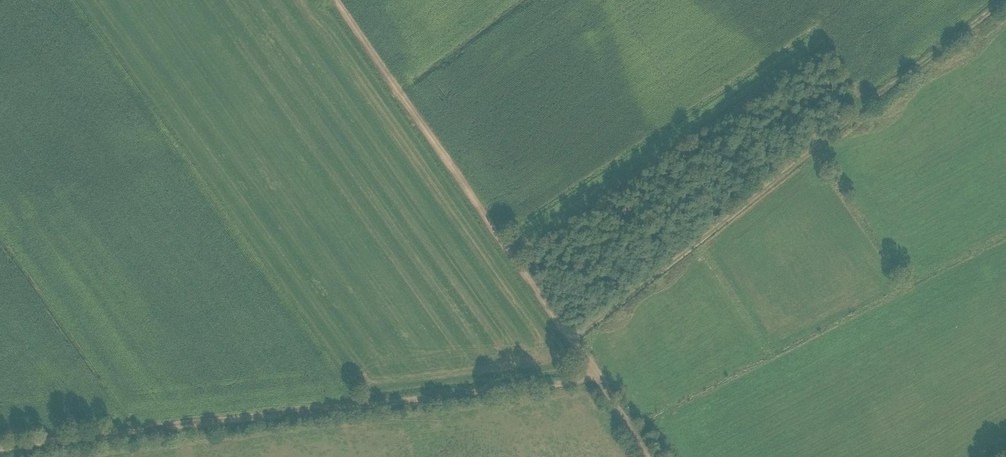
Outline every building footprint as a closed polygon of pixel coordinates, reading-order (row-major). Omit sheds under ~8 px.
[(55,442),(66,439),(64,433),(53,437),(55,442)]
